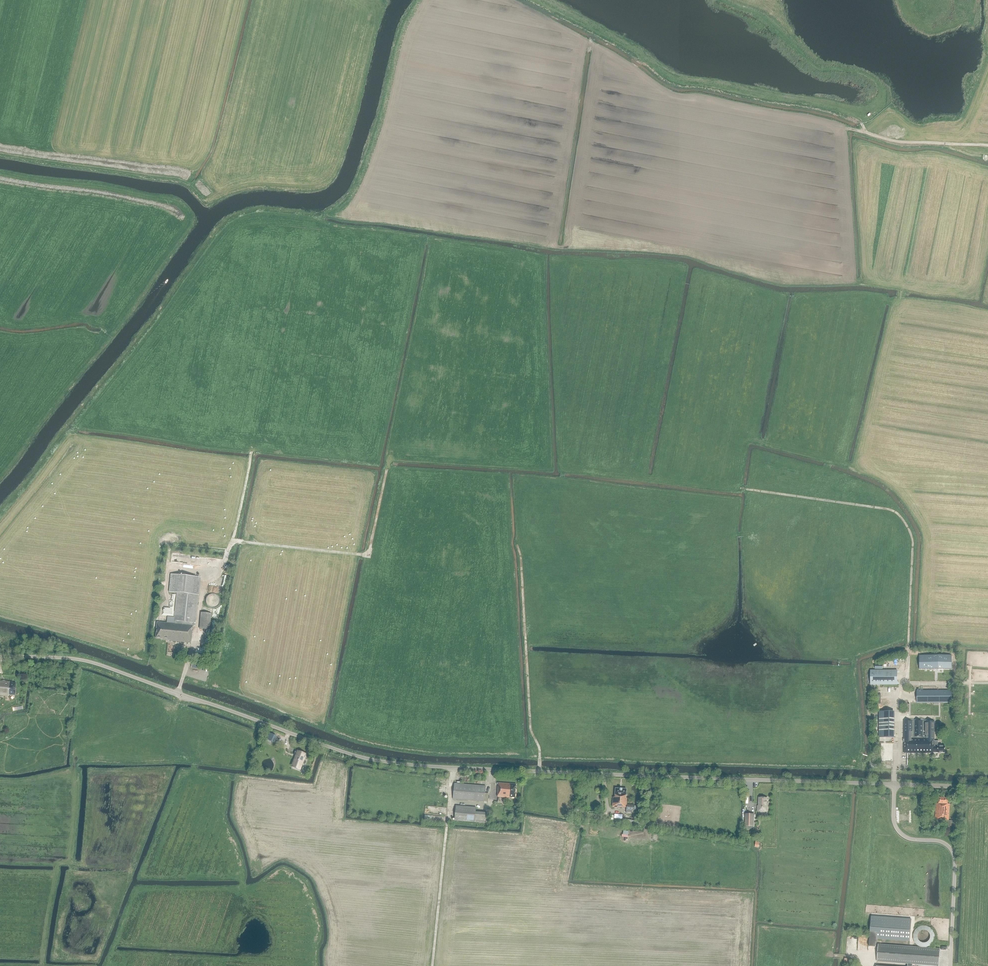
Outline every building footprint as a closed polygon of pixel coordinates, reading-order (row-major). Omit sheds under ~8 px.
[(157,622),(155,638),(161,639),(168,640),(168,641),(191,643),(192,626),(195,626),(199,577),(170,575),(169,592),(176,593),(173,624),(157,622)] [(210,607),(212,608),(214,608),(216,607),(218,606),(219,605),(220,604),(220,602),(220,600),(220,599),(219,597),(218,596),(216,594),(214,594),(212,594),(210,594),(208,596),(207,597),(206,599),(206,601),(206,603),(207,605),(209,607),(210,607)] [(199,628),(210,629),(211,614),(200,613),(199,628)] [(919,669),(952,669),(952,655),(919,655),(919,669)] [(871,670),(870,684),(897,684),(897,671),(871,670)] [(9,695),(15,695),(16,683),(12,683),(12,682),(10,681),(0,680),(0,696),(9,696),(9,695)] [(917,703),(951,703),(951,690),(917,690),(917,703)] [(880,712),(879,737),(894,737),(894,712),(880,712)] [(945,746),(938,746),(938,741),(934,741),(934,738),(932,738),(932,735),(934,735),(934,722),(904,721),(904,753),(933,753),(933,752),(937,752),(937,753),(945,753),(945,746)] [(293,763),(301,766),(304,759),(306,754),(297,751),(295,750),(293,755),(296,755),(293,763)] [(509,798),(514,798),(515,785),(497,783),(496,793),(498,793),(497,797),(509,798)] [(453,799),(484,801),(484,800),(487,801),(488,793),(484,793),(485,786),(454,784),(453,799)] [(613,797),(612,807),(626,808),(626,813),(632,814),(632,810),(634,810),(634,805),(627,805),(627,798),(626,798),(626,789),(615,788),(614,797),(613,797)] [(767,798),(759,798),(759,803),(760,803),(760,806),(757,806),(757,811),(768,811),(768,803),(767,803),(767,798)] [(948,820),(949,804),(947,804),(947,798),(938,798),(938,804),(936,804),(935,819),(939,820),(939,821),(947,821),(948,821),(948,820)] [(454,821),(486,823),(487,812),(475,812),(475,807),(455,806),(454,821)] [(745,826),(753,826),(754,814),(746,814),(745,826)] [(876,947),(876,939),(910,941),(911,919),(871,916),(870,930),(869,946),(876,947)] [(940,948),(878,944),(877,961),(907,963),(907,965),(912,965),(912,964),(939,965),(940,948)]
